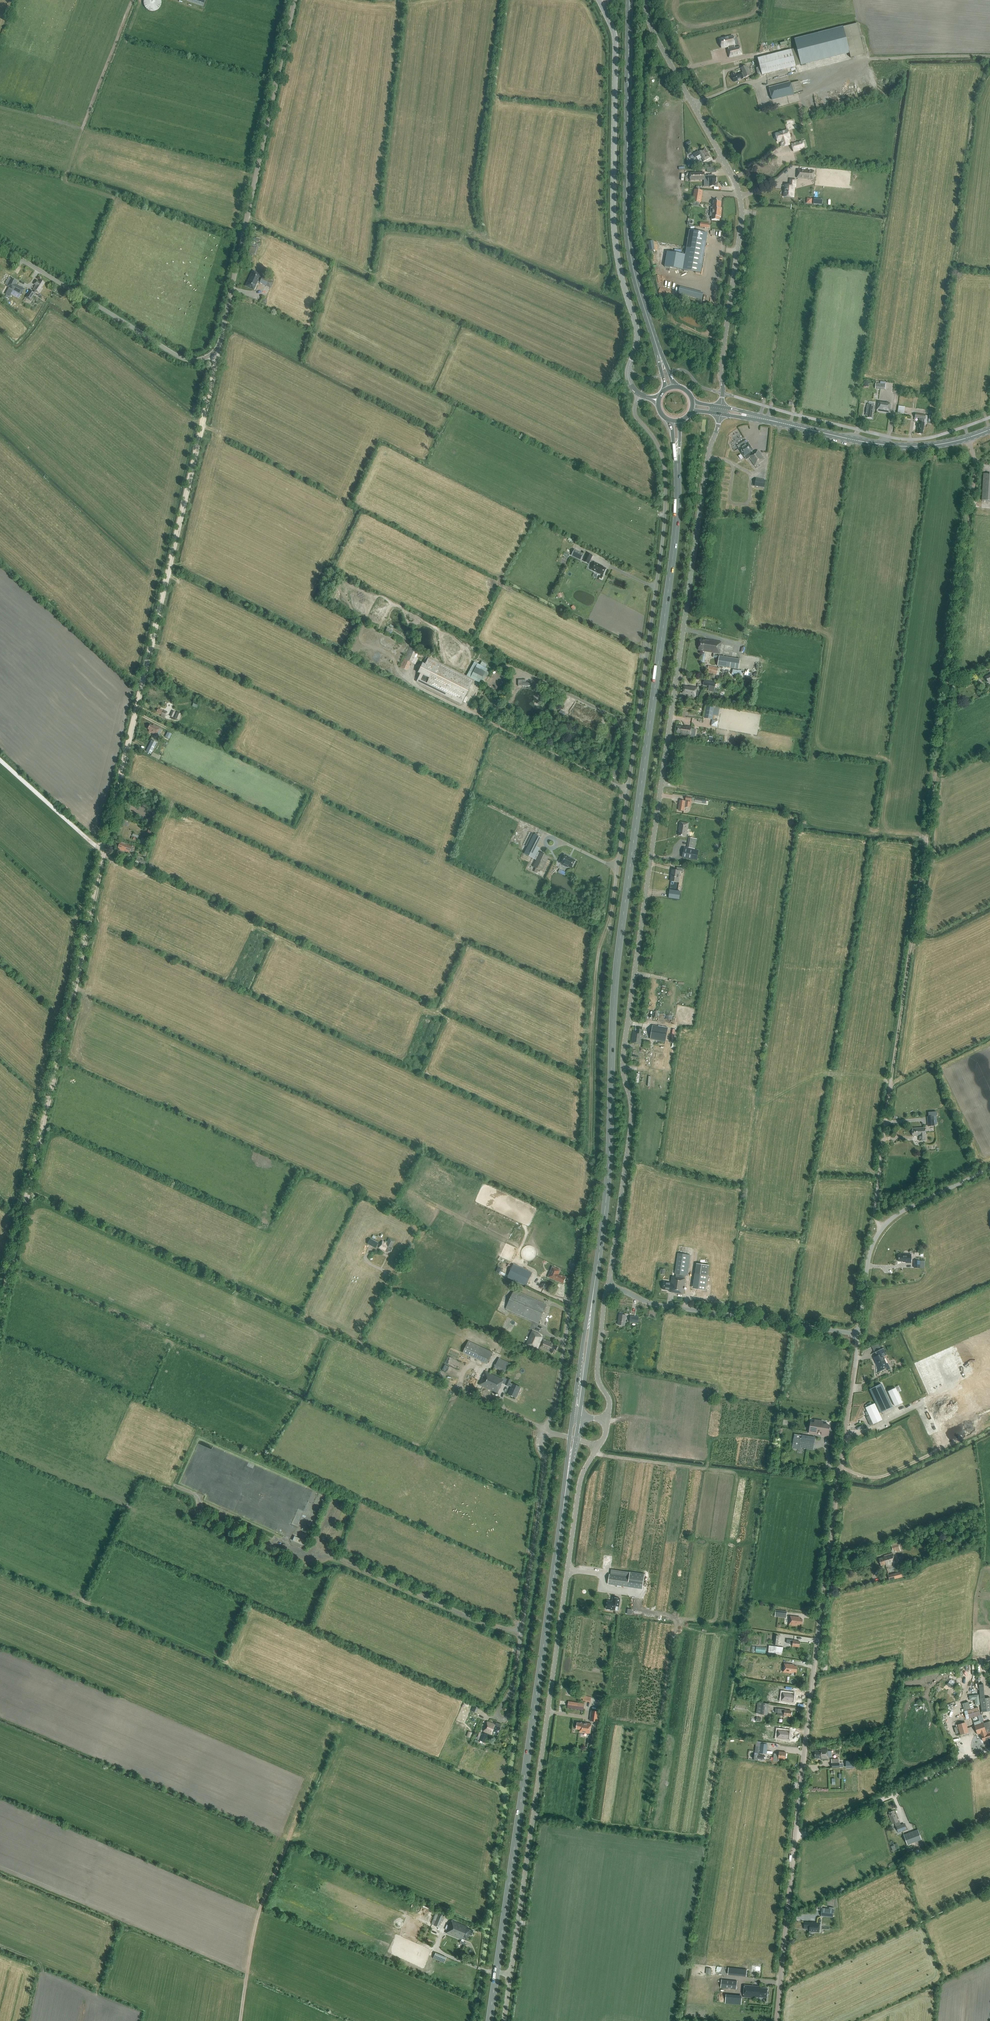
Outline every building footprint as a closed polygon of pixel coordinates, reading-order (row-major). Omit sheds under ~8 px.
[(144,0),(144,3),(144,5),(145,6),(146,8),(147,9),(150,10),(151,11),(153,11),(156,11),(157,10),(159,9),(160,7),(161,6),(162,4),(162,2),(162,0),(144,0)] [(849,57),(863,54),(860,37),(861,37),(858,24),(792,37),(794,48),(791,49),(795,65),(849,54),(849,57)] [(728,50),(730,57),(741,54),(740,47),(735,49),(734,45),(735,45),(733,36),(720,40),(722,48),(728,46),(729,50),(728,50)] [(756,57),(760,74),(794,67),(790,50),(756,57)] [(709,51),(697,55),(700,62),(711,58),(709,51)] [(732,74),(732,75),(733,77),(732,77),(734,82),(738,81),(744,79),(743,78),(751,76),(747,66),(741,68),(743,73),(736,76),(735,74),(734,73),(733,73),(732,74)] [(791,84),(791,82),(770,88),(773,100),(799,93),(798,92),(802,91),(800,81),(791,84)] [(788,130),(781,132),(782,133),(776,134),(777,137),(776,137),(776,138),(776,139),(777,140),(778,142),(780,141),(782,147),(789,145),(788,140),(790,139),(788,130)] [(794,152),(805,149),(802,140),(791,144),(794,152)] [(700,155),(704,161),(711,158),(705,148),(695,154),(697,157),(700,155)] [(815,171),(814,170),(798,169),(797,169),(796,178),(797,178),(797,179),(813,180),(813,179),(814,179),(815,171)] [(691,180),(708,179),(708,182),(709,182),(709,187),(715,186),(715,182),(717,182),(716,177),(713,177),(713,176),(708,176),(708,177),(704,177),(704,173),(690,173),(691,180)] [(785,186),(784,197),(793,197),(794,187),(796,187),(796,180),(790,179),(790,186),(785,186)] [(694,189),(693,201),(701,203),(703,191),(701,190),(700,190),(694,189)] [(721,202),(714,201),(713,208),(711,207),(710,216),(712,216),(712,220),(719,221),(720,217),(721,217),(722,208),(721,208),(721,202)] [(708,233),(690,230),(686,255),(683,270),(701,273),(708,233)] [(255,255),(257,248),(251,246),(249,253),(255,255)] [(686,255),(667,252),(665,267),(683,270),(686,255)] [(261,275),(253,272),(246,286),(254,289),(258,282),(260,283),(259,283),(266,286),(269,280),(262,277),(262,278),(260,277),(261,275)] [(13,290),(17,282),(11,278),(7,286),(13,290)] [(31,290),(26,298),(31,301),(36,292),(40,294),(43,288),(42,287),(44,283),(41,280),(39,282),(36,280),(34,284),(36,285),(33,290),(35,291),(34,292),(31,290)] [(25,289),(17,284),(14,291),(22,295),(25,289)] [(701,299),(703,292),(679,286),(677,293),(701,299)] [(890,413),(891,404),(878,402),(877,411),(890,413)] [(868,416),(867,418),(872,418),(873,413),(874,413),(875,405),(868,404),(866,416),(868,416)] [(897,414),(908,416),(908,413),(904,412),(905,406),(899,405),(897,414)] [(916,414),(915,418),(919,418),(919,422),(918,422),(917,430),(918,430),(918,434),(922,435),(923,430),(923,431),(924,423),(932,424),(933,416),(916,414)] [(764,460),(758,450),(753,454),(751,451),(753,450),(748,443),(739,448),(744,456),(746,460),(749,458),(754,466),(764,460)] [(989,501),(989,474),(984,474),(982,500),(989,501)] [(764,488),(766,480),(756,478),(754,486),(764,488)] [(581,560),(584,554),(575,550),(572,556),(581,560)] [(589,564),(593,556),(588,553),(584,562),(589,564)] [(603,566),(595,562),(591,570),(599,574),(600,573),(603,575),(606,569),(603,567),(603,566)] [(715,655),(715,653),(720,654),(722,642),(708,640),(708,641),(705,640),(701,639),(699,650),(713,653),(713,655),(715,655)] [(412,663),(415,657),(412,656),(415,650),(409,647),(404,659),(412,663)] [(717,666),(738,669),(740,660),(715,655),(713,655),(713,657),(719,658),(717,666)] [(418,673),(420,674),(416,681),(461,703),(473,680),(428,657),(425,664),(423,663),(418,673)] [(471,667),(474,668),(470,678),(479,683),(484,672),(488,675),(490,671),(474,662),(471,667)] [(718,669),(708,666),(707,672),(717,675),(718,669)] [(683,693),(688,694),(688,695),(695,697),(696,696),(698,696),(700,695),(700,693),(699,691),(697,691),(697,688),(690,686),(690,687),(684,686),(683,693)] [(713,715),(715,706),(707,705),(704,718),(712,719),(713,715)] [(161,716),(164,718),(167,712),(160,709),(158,709),(156,713),(161,715),(161,716)] [(160,728),(153,725),(153,726),(150,725),(148,730),(150,731),(149,732),(157,735),(160,728)] [(677,726),(676,733),(681,734),(690,736),(690,737),(695,737),(695,732),(694,732),(695,729),(692,729),(692,727),(685,726),(685,727),(677,726)] [(708,732),(698,731),(697,740),(702,740),(703,737),(708,738),(708,732)] [(151,754),(157,742),(151,740),(146,751),(151,754)] [(689,807),(690,801),(692,801),(692,798),(686,797),(685,802),(680,801),(679,810),(684,811),(685,807),(689,807)] [(687,837),(689,824),(680,822),(679,829),(680,829),(679,835),(687,837)] [(691,838),(689,848),(695,849),(696,845),(697,839),(691,838)] [(129,853),(131,847),(126,845),(120,843),(118,848),(120,848),(119,850),(129,853)] [(524,854),(536,860),(533,867),(536,868),(534,872),(537,873),(539,870),(542,871),(549,857),(540,852),(540,853),(538,852),(540,849),(529,844),(524,854)] [(699,851),(685,848),(683,857),(697,860),(699,851)] [(569,856),(565,854),(562,859),(560,858),(558,862),(561,863),(560,863),(563,865),(563,866),(566,867),(567,867),(568,867),(569,867),(572,868),(576,860),(568,857),(569,856)] [(672,870),(670,881),(679,883),(681,872),(683,872),(684,868),(677,867),(677,871),(672,870)] [(680,891),(670,890),(669,898),(679,899),(680,891)] [(668,1028),(653,1025),(650,1039),(665,1042),(668,1028)] [(637,1032),(633,1031),(632,1043),(641,1044),(642,1035),(641,1035),(642,1029),(638,1029),(637,1032)] [(928,1126),(935,1126),(934,1116),(929,1116),(927,1117),(928,1126)] [(920,1141),(926,1141),(926,1135),(925,1128),(913,1129),(913,1136),(919,1136),(920,1141)] [(393,1248),(391,1248),(395,1242),(389,1238),(387,1242),(386,1241),(385,1243),(383,1241),(379,1249),(382,1250),(382,1249),(388,1253),(389,1251),(391,1252),(393,1248)] [(375,1249),(378,1244),(370,1240),(367,1245),(375,1249)] [(687,1276),(690,1255),(677,1253),(674,1274),(676,1274),(676,1277),(672,1277),(671,1283),(664,1282),(663,1289),(670,1290),(670,1292),(675,1293),(684,1294),(686,1279),(685,1279),(686,1275),(687,1276)] [(903,1262),(906,1262),(906,1263),(911,1263),(911,1254),(903,1254),(903,1255),(899,1255),(898,1261),(903,1262)] [(523,1263),(521,1268),(539,1276),(541,1272),(523,1263)] [(695,1263),(692,1289),(705,1290),(709,1265),(695,1263)] [(514,1264),(507,1278),(526,1286),(532,1273),(514,1264)] [(560,1271),(553,1267),(548,1277),(556,1280),(555,1281),(558,1282),(558,1281),(564,1284),(566,1278),(559,1274),(560,1271)] [(539,1323),(547,1305),(514,1290),(506,1309),(539,1323)] [(618,1325),(625,1326),(626,1315),(619,1314),(618,1325)] [(539,1351),(540,1349),(541,1350),(541,1349),(549,1352),(553,1353),(555,1349),(557,1350),(558,1347),(553,1344),(553,1343),(544,1339),(544,1338),(539,1336),(540,1334),(532,1331),(526,1345),(539,1351)] [(493,1352),(468,1341),(463,1353),(487,1364),(493,1352)] [(875,1352),(877,1356),(874,1358),(879,1368),(879,1372),(887,1368),(888,1371),(890,1369),(887,1363),(886,1364),(883,1356),(886,1355),(883,1348),(875,1352)] [(505,1372),(509,1363),(499,1358),(495,1368),(505,1372)] [(498,1393),(504,1380),(485,1372),(479,1385),(498,1393)] [(512,1387),(508,1394),(516,1398),(521,1388),(513,1384),(510,1383),(512,1380),(508,1378),(505,1385),(509,1386),(512,1387)] [(882,1384),(877,1386),(870,1390),(880,1413),(892,1407),(882,1384)] [(895,1406),(903,1403),(896,1388),(888,1392),(895,1406)] [(872,1405),(871,1403),(867,1404),(868,1407),(866,1408),(869,1416),(867,1417),(871,1426),(882,1420),(875,1404),(872,1405)] [(816,1423),(811,1422),(810,1433),(817,1434),(817,1431),(819,1431),(819,1432),(820,1432),(822,1432),(822,1434),(828,1435),(829,1425),(823,1424),(823,1422),(817,1421),(816,1423)] [(795,1434),(792,1449),(800,1450),(800,1448),(806,1449),(807,1441),(814,1443),(815,1438),(815,1437),(807,1436),(802,1435),(801,1435),(795,1434)] [(219,1456),(221,1449),(213,1446),(212,1448),(198,1444),(196,1450),(209,1454),(209,1453),(219,1456)] [(292,1540),(304,1545),(306,1541),(294,1536),(292,1540)] [(884,1556),(883,1557),(884,1557),(879,1559),(881,1566),(885,1564),(886,1566),(896,1563),(893,1553),(884,1556)] [(888,1575),(889,1580),(902,1577),(901,1571),(888,1575)] [(628,1587),(629,1577),(609,1574),(608,1584),(628,1587)] [(606,1609),(615,1610),(616,1606),(619,1607),(620,1599),(613,1598),(612,1601),(608,1601),(606,1609)] [(802,1624),(803,1619),(799,1619),(799,1617),(790,1616),(789,1624),(797,1625),(798,1624),(802,1624)] [(783,1647),(769,1645),(768,1655),(776,1656),(777,1652),(783,1652),(783,1647)] [(793,1666),(794,1665),(784,1664),(783,1672),(792,1673),(792,1671),(796,1672),(797,1667),(793,1666)] [(988,1711),(989,1711),(989,1698),(985,1698),(983,1684),(979,1685),(982,1712),(988,1712),(988,1711)] [(783,1693),(782,1700),(793,1701),(793,1698),(794,1694),(783,1693)] [(583,1710),(584,1704),(569,1701),(568,1708),(583,1710)] [(767,1715),(769,1704),(758,1702),(756,1714),(767,1715)] [(971,1709),(969,1702),(962,1704),(965,1711),(971,1709)] [(736,1704),(734,1710),(747,1713),(748,1706),(736,1704)] [(470,1712),(477,1715),(480,1708),(473,1705),(470,1712)] [(969,1718),(980,1715),(978,1707),(967,1710),(969,1718)] [(599,1711),(591,1710),(590,1721),(598,1722),(599,1711)] [(484,1733),(481,1741),(484,1742),(488,1733),(492,1735),(493,1733),(498,1735),(501,1728),(500,1728),(501,1724),(497,1722),(496,1724),(488,1722),(484,1732),(487,1732),(486,1734),(484,1733)] [(581,1723),(577,1723),(576,1729),(580,1729),(580,1732),(590,1734),(592,1724),(581,1722),(581,1723)] [(965,1722),(958,1724),(961,1734),(968,1732),(965,1722)] [(983,1741),(988,1739),(985,1727),(983,1723),(983,1722),(974,1725),(977,1734),(980,1733),(983,1741)] [(778,1730),(777,1737),(788,1739),(789,1735),(789,1732),(778,1730)] [(755,1746),(755,1753),(759,1753),(766,1754),(768,1744),(760,1743),(760,1747),(755,1746)] [(828,1749),(821,1749),(821,1750),(815,1750),(815,1759),(821,1758),(821,1760),(828,1759),(828,1757),(831,1757),(831,1751),(828,1751),(828,1749)] [(778,1759),(786,1759),(786,1752),(779,1752),(779,1754),(774,1754),(773,1761),(778,1762),(778,1759)] [(896,1827),(898,1832),(906,1829),(904,1824),(901,1825),(899,1821),(898,1821),(896,1814),(894,1814),(893,1811),(889,1812),(890,1814),(889,1815),(892,1824),(895,1823),(896,1827)] [(921,1839),(918,1830),(904,1835),(907,1844),(921,1839)] [(834,1909),(822,1908),(821,1916),(833,1917),(834,1909)] [(433,1918),(432,1917),(431,1920),(432,1921),(432,1922),(431,1924),(432,1924),(432,1925),(439,1928),(440,1924),(445,1914),(437,1911),(433,1918)] [(467,1928),(468,1927),(452,1920),(450,1924),(449,1924),(449,1925),(447,1924),(445,1928),(447,1929),(446,1933),(462,1940),(462,1939),(467,1940),(469,1934),(471,1935),(473,1931),(467,1928)] [(806,1929),(809,1929),(809,1931),(819,1932),(820,1923),(810,1922),(810,1923),(805,1922),(804,1927),(806,1927),(806,1929)] [(443,1963),(445,1957),(434,1952),(432,1958),(443,1963)] [(721,1979),(721,1987),(736,1989),(737,1981),(721,1979)] [(759,1997),(767,1998),(768,1988),(760,1988),(760,1986),(744,1985),(743,1997),(759,1998),(759,1997)] [(725,1994),(724,2003),(741,2004),(741,1994),(725,1994)]
